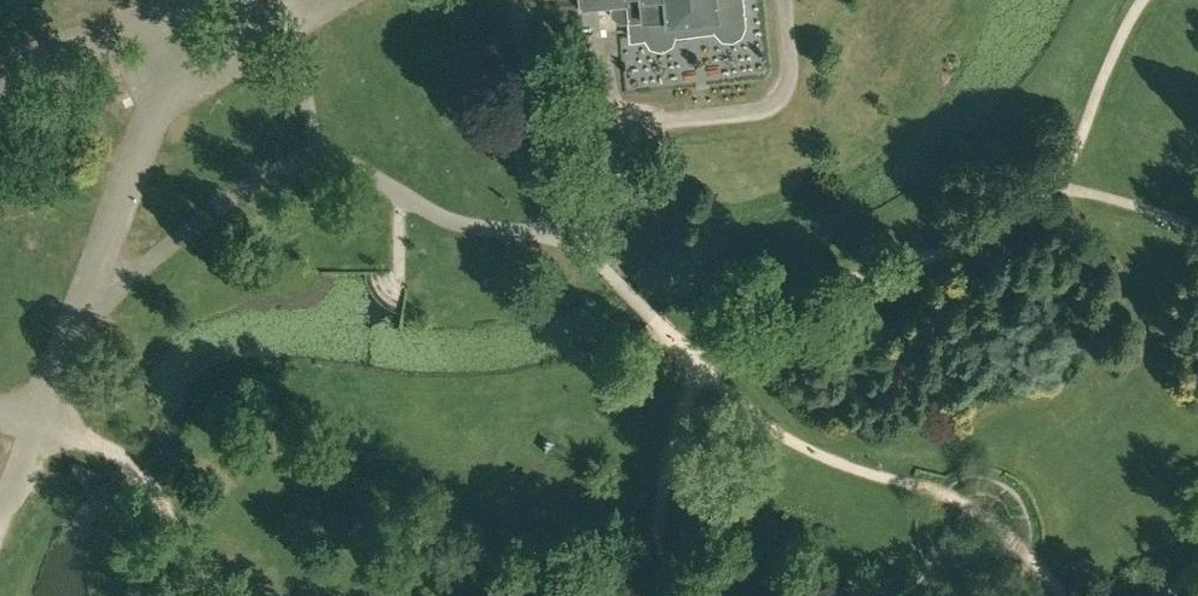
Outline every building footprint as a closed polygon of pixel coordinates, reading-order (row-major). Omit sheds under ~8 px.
[(631,29),(632,38),(646,36),(651,45),(661,48),(670,43),(673,34),(715,29),(721,36),(731,38),(740,33),(743,24),(741,0),(580,0),(581,8),(596,6),(612,6),(613,14),(621,21),(630,20),(631,29)]
